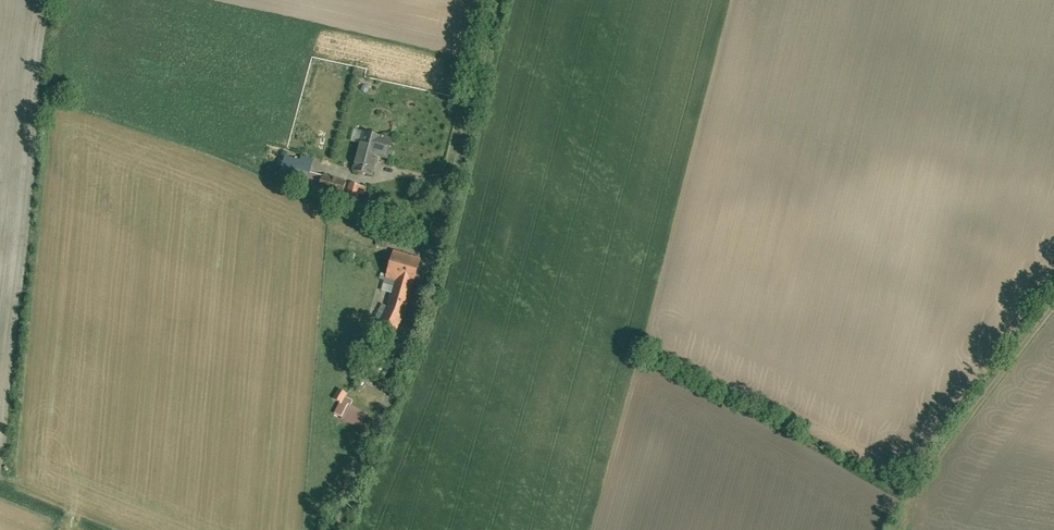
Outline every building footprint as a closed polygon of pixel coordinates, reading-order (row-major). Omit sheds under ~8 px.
[(393,140),(364,132),(354,171),(375,176),(380,156),(388,158),(393,140)] [(301,162),(286,158),(280,178),(279,182),(282,183),(307,190),(311,173),(315,160),(303,156),(301,162)] [(324,177),(311,173),(307,190),(306,191),(319,195),(324,177)] [(324,177),(319,195),(319,196),(326,199),(342,203),(348,182),(325,175),(324,177)] [(367,187),(351,182),(347,198),(358,201),(361,193),(365,194),(367,187)] [(395,343),(409,313),(423,262),(395,254),(389,275),(384,292),(393,295),(389,307),(377,334),(395,343)] [(341,404),(336,415),(365,431),(372,418),(353,408),(355,403),(348,399),(350,395),(340,390),(335,401),(341,404)]
